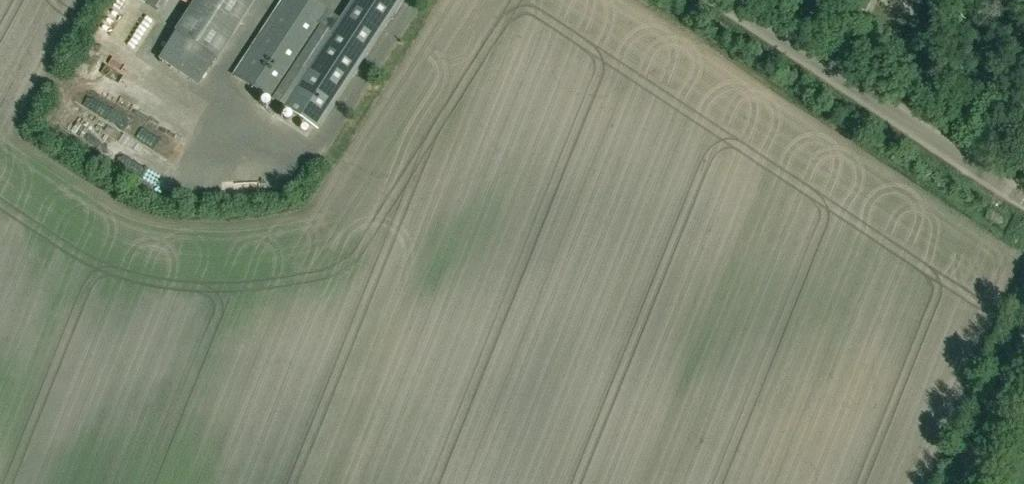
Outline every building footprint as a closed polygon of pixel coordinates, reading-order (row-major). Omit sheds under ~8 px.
[(157,9),(163,0),(148,0),(147,2),(157,9)] [(256,0),(197,0),(162,54),(182,68),(203,81),(217,59),(218,59),(256,0)] [(296,65),(308,74),(285,110),(313,128),(397,0),(356,0),(343,21),(310,0),(283,0),(234,76),(273,101),(296,65)] [(864,11),(869,0),(855,0),(852,5),(864,11)]
